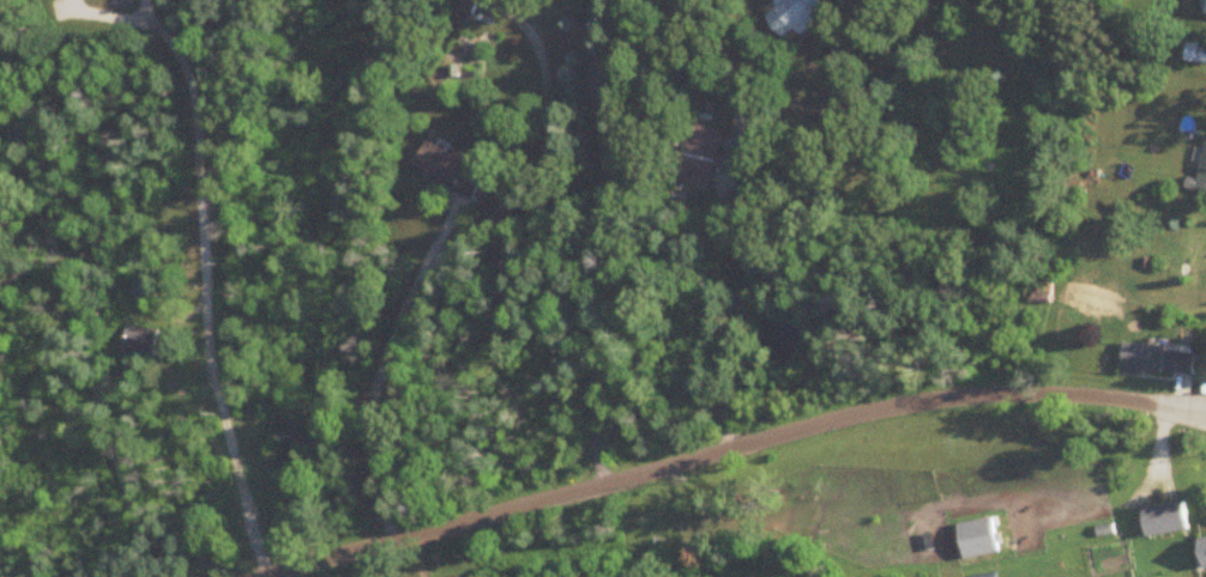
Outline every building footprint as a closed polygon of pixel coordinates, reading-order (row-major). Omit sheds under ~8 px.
[(479,0),(454,0),(449,14),(471,22),(479,0)] [(782,41),(828,10),(821,0),(771,0),(776,8),(765,16),(782,41)] [(724,131),(690,125),(679,181),(713,187),(724,131)] [(1205,192),(1205,140),(1195,190),(1205,192)] [(455,155),(429,141),(415,166),(475,199),(488,176),(471,166),(475,159),(458,149),(455,155)] [(158,329),(125,329),(125,357),(158,357),(158,329)] [(1193,376),(1194,350),(1123,346),(1122,371),(1193,376)] [(231,497),(235,519),(257,514),(253,492),(231,497)] [(1142,509),(1147,537),(1188,530),(1183,501),(1142,509)] [(965,560),(999,554),(992,519),(958,525),(965,560)]
